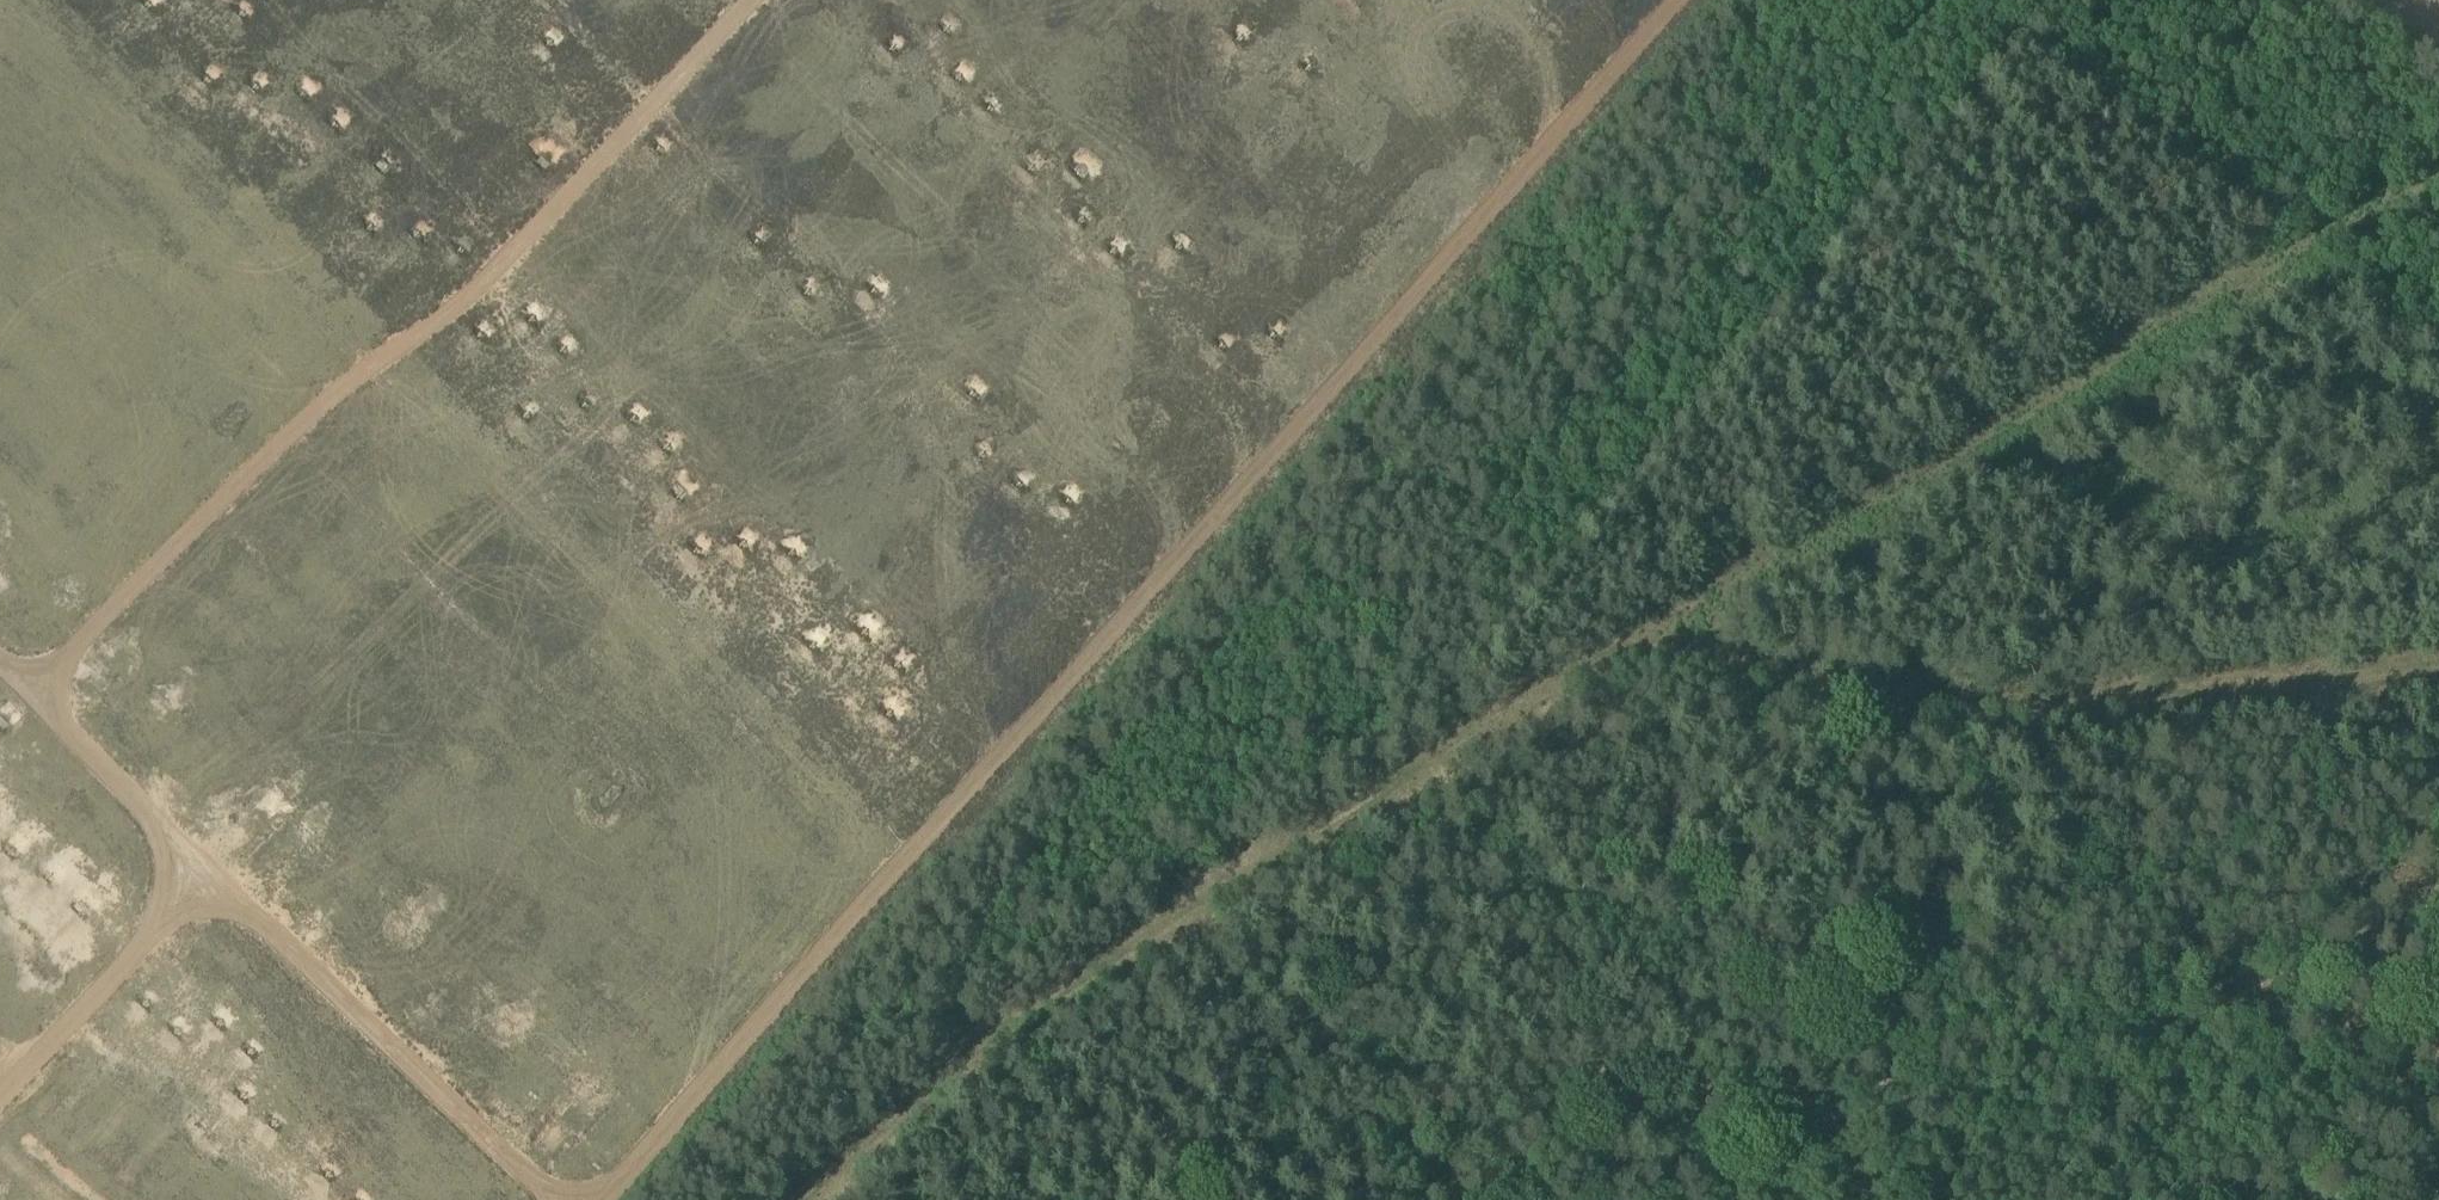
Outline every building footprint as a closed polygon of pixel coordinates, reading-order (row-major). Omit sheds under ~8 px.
[(256,127),(297,156),(313,134),(272,104),(256,127)]
